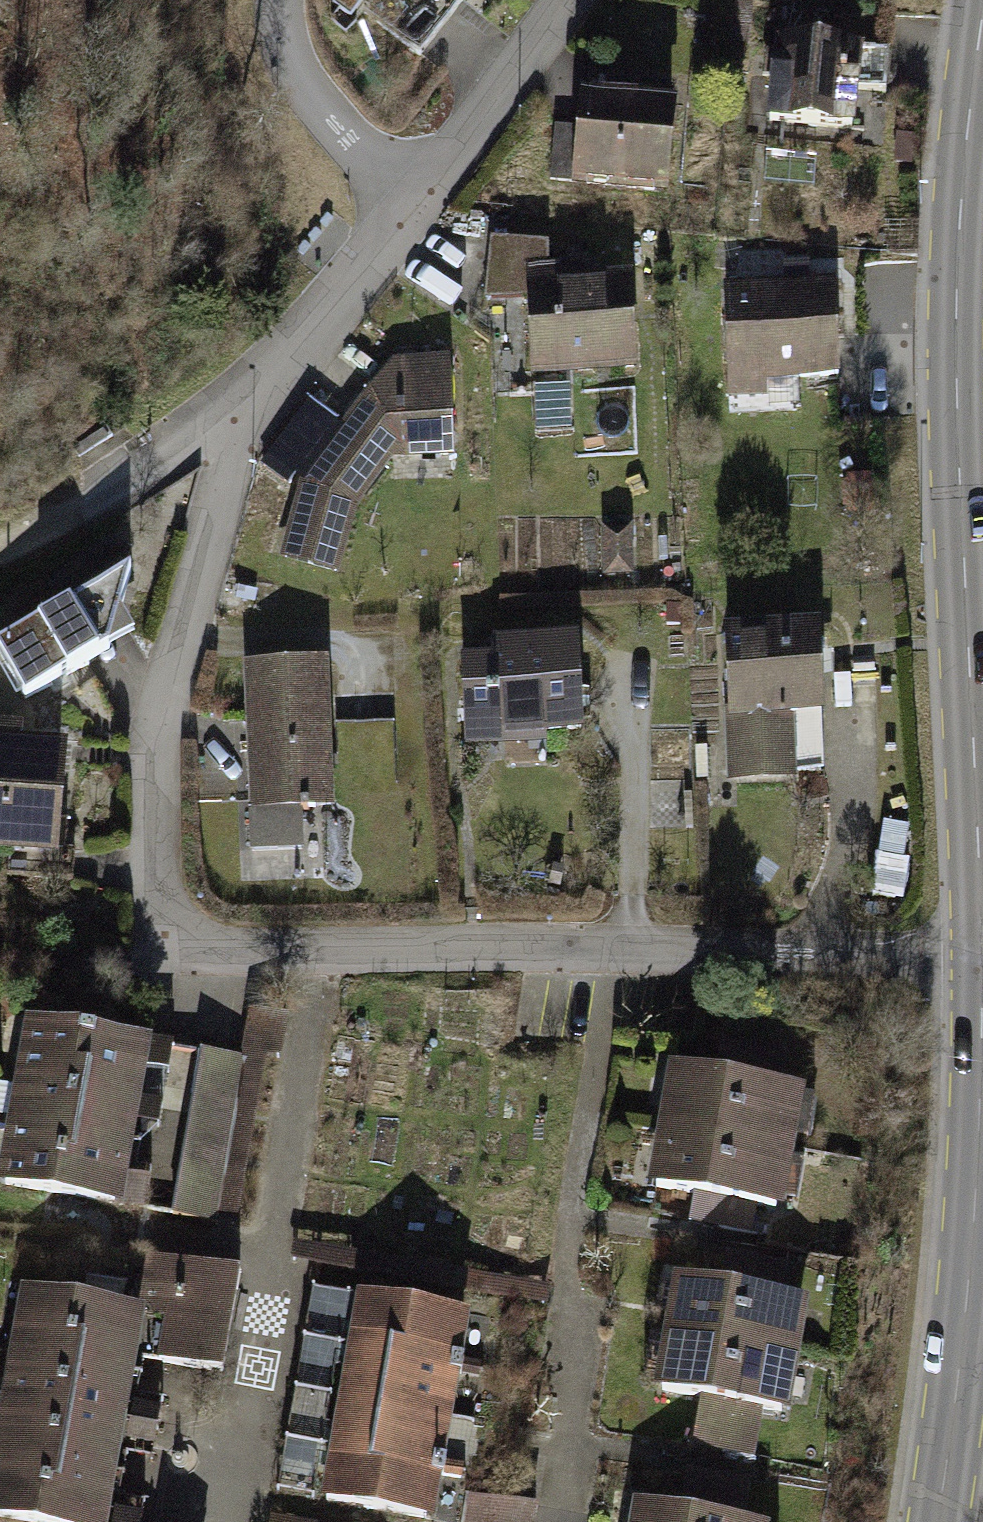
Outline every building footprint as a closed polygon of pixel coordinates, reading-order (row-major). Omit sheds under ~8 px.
[(915,48),(791,37),(784,120),(880,129),(883,92),(910,94),(915,48)] [(582,91),(574,187),(671,195),(679,98),(582,91)] [(568,237),(513,238),(513,296),(549,295),(550,373),(656,371),(655,274),(620,274),(620,260),(569,261),(568,237)] [(748,381),(863,373),(856,275),(742,282),(748,381)] [(325,475),(303,552),(364,564),(378,506),(416,456),(477,451),(473,353),(414,356),(325,475)] [(651,520),(624,521),(626,571),(653,569),(651,520)] [(151,568),(18,645),(46,697),(157,636),(142,609),(151,568)] [(840,619),(747,622),(751,776),(816,774),(816,758),(844,757),(840,619)] [(479,655),(484,739),(601,732),(595,631),(513,636),(514,653),(479,655)] [(345,659),(262,664),(270,804),(353,799),(345,659)] [(76,847),(80,737),(46,736),(46,715),(0,713),(0,845),(76,847)] [(358,722),(363,794),(405,791),(401,719),(358,722)] [(13,1060),(159,1090),(170,1035),(24,1005),(13,1060)] [(245,1048),(216,1216),(234,1219),(263,1051),(278,1054),(284,1019),(246,1012),(240,1047),(245,1048)] [(783,1040),(723,1030),(717,1065),(777,1075),(783,1040)] [(240,1047),(198,1040),(169,1208),(216,1216),(245,1048),(240,1047)] [(656,1117),(795,1141),(805,1080),(777,1075),(717,1065),(667,1056),(656,1117)] [(1,1117),(147,1147),(159,1090),(13,1060),(1,1117)] [(1,1117),(0,1122),(0,1177),(136,1204),(147,1147),(1,1117)] [(795,1141),(656,1117),(646,1178),(693,1186),(754,1196),(784,1201),(795,1141)] [(693,1186),(687,1221),(748,1232),(754,1196),(693,1186)] [(295,1242),(292,1260),(547,1303),(550,1284),(295,1242)] [(789,1257),(726,1245),(721,1275),(784,1286),(789,1257)] [(141,1299),(133,1349),(221,1363),(237,1265),(159,1252),(140,1249),(132,1298),(141,1299)] [(659,1319),(797,1344),(807,1290),(784,1286),(721,1275),(668,1266),(659,1319)] [(14,1279),(6,1335),(132,1355),(133,1349),(141,1299),(132,1298),(14,1279)] [(352,1288),(343,1338),(458,1357),(467,1307),(352,1288)] [(797,1344),(659,1319),(648,1376),(703,1386),(764,1397),(787,1401),(797,1344)] [(132,1355),(6,1335),(0,1369),(0,1394),(123,1414),(132,1355)] [(343,1338),(334,1391),(449,1410),(458,1357),(343,1338)] [(703,1386),(693,1442),(754,1453),(764,1397),(703,1386)] [(334,1391),(325,1444),(440,1463),(449,1410),(334,1391)] [(113,1471),(123,1414),(0,1394),(0,1453),(113,1471)] [(440,1463),(325,1444),(317,1493),(431,1512),(440,1463)] [(0,1453),(0,1514),(53,1521),(105,1521),(113,1471),(0,1453)] [(749,1474),(685,1463),(679,1500),(742,1511),(749,1474)] [(535,1502),(462,1490),(457,1521),(532,1521),(535,1502)] [(623,1521),(766,1521),(767,1515),(742,1511),(679,1500),(628,1492),(623,1521)] [(268,1521),(323,1521),(269,1513),(268,1521)]
